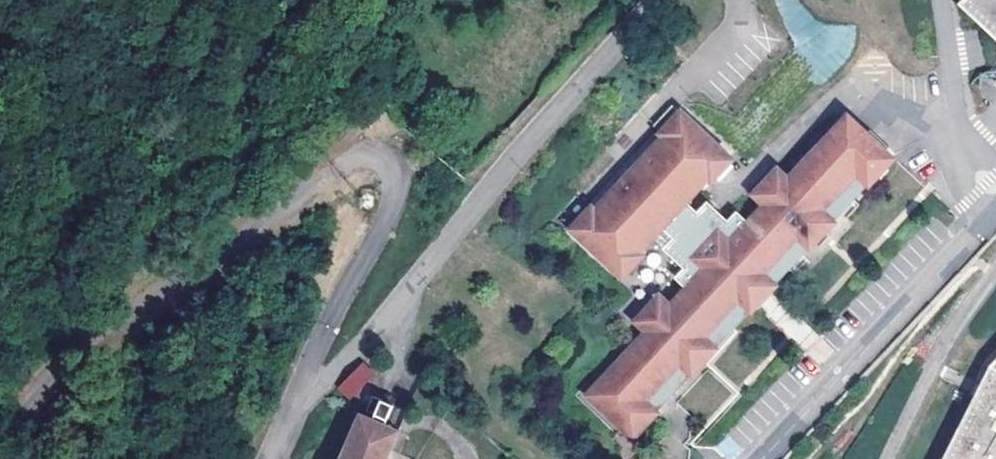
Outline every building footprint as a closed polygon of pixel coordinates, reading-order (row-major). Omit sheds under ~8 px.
[(960,4),(995,37),(995,0),(964,0),(960,4)] [(640,252),(663,228),(686,203),(708,178),(712,181),(733,159),(681,111),(660,133),(664,136),(595,210),(592,207),(571,230),(623,278),(644,255),(640,252)] [(697,213),(686,203),(663,228),(675,238),(665,249),(686,268),(676,278),(687,288),(670,306),(659,296),(635,322),(646,332),(587,395),(633,437),(657,411),(656,411),(692,373),(693,374),(716,348),(715,347),(751,309),(752,310),(776,285),(775,284),(810,246),(810,247),(835,221),(834,220),(869,183),(870,184),(894,158),(848,115),(789,179),(778,169),(754,194),(765,205),(748,223),(737,212),(728,222),(707,202),(697,213)] [(990,365),(943,458),(995,458),(995,359),(990,365)] [(340,386),(352,397),(374,375),(362,363),(340,386)] [(399,430),(386,424),(394,405),(373,395),(367,410),(376,414),(374,419),(362,414),(343,458),(387,458),(399,430)]
